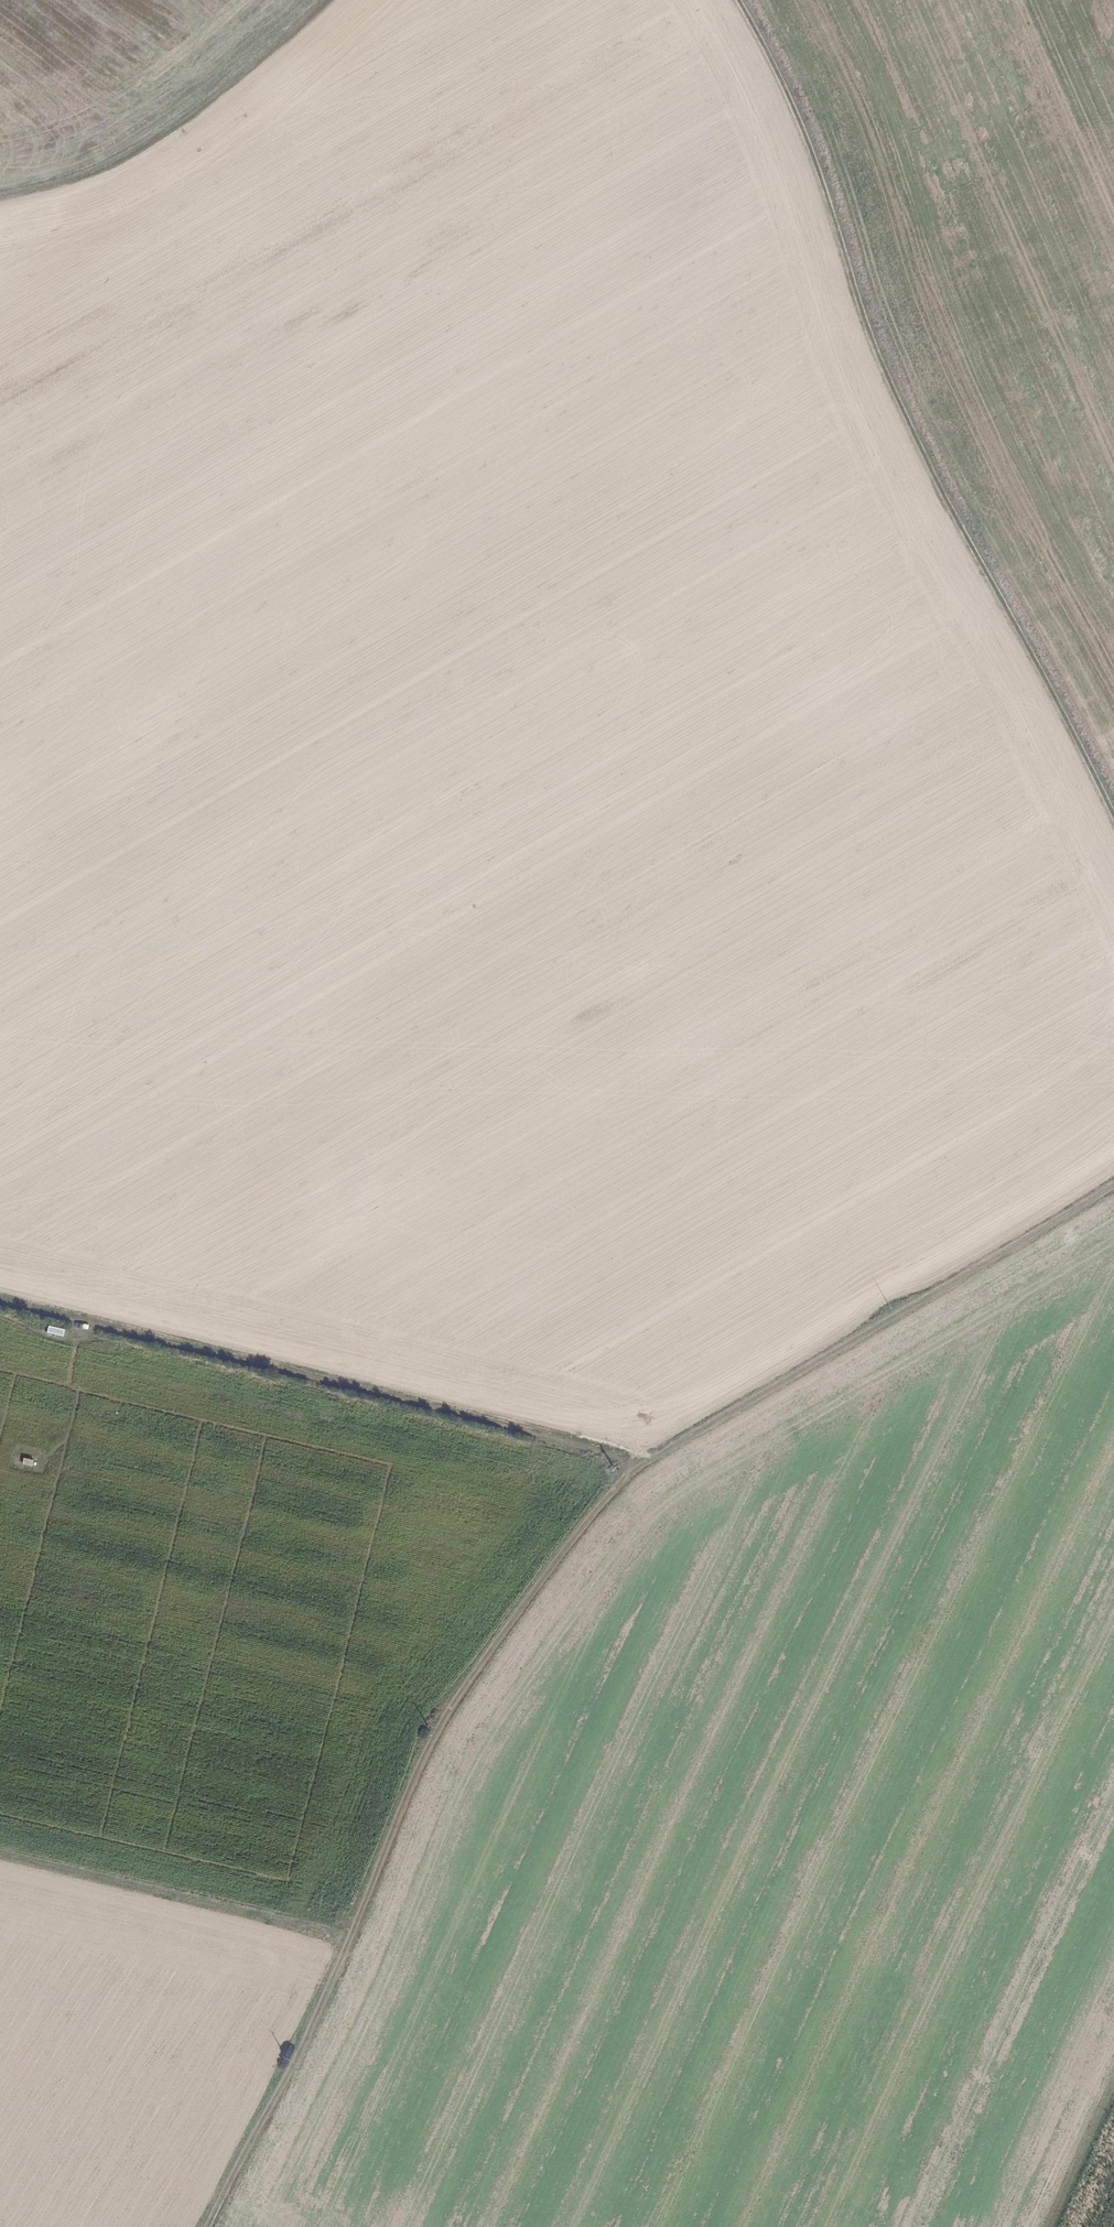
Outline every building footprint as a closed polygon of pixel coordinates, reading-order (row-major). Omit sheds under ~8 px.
[(48,1326),(47,1333),(64,1337),(66,1330),(48,1326)] [(24,1457),(22,1464),(33,1466),(35,1459),(24,1457)]
